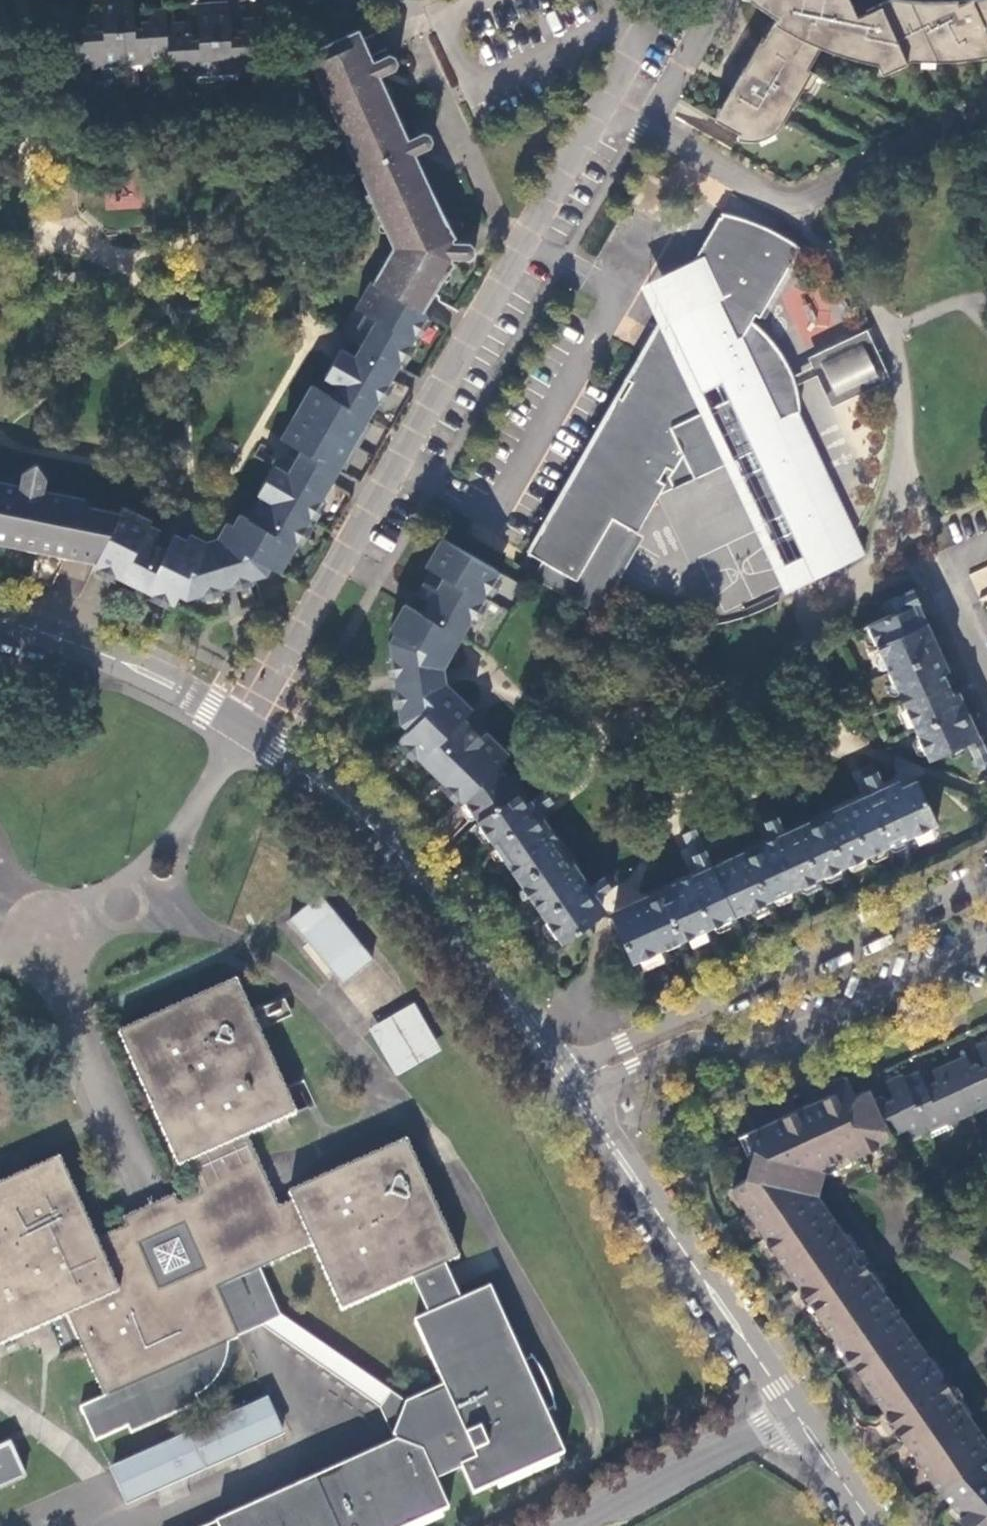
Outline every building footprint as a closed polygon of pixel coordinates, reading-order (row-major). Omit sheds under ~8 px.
[(71,16),(73,68),(101,66),(101,73),(122,72),(118,0),(102,0),(104,30),(98,30),(98,27),(96,25),(93,24),(89,24),(89,14),(71,16)] [(122,72),(142,70),(142,63),(169,61),(167,25),(166,10),(147,11),(148,20),(145,20),(143,21),(141,22),(140,24),(139,27),(136,27),(133,0),(118,0),(122,72)] [(231,36),(229,0),(212,1),(218,81),(239,79),(238,72),(265,70),(262,19),(243,20),(244,30),(241,30),(238,31),(237,32),(236,37),(231,36)] [(973,3),(949,9),(945,3),(923,1),(907,0),(892,0),(880,5),(882,10),(868,15),(858,19),(850,0),(749,0),(749,1),(762,11),(778,20),(764,45),(761,44),(742,77),(745,85),(720,124),(741,136),(732,150),(789,183),(986,93),(986,0),(982,0),(973,3)] [(957,1),(945,3),(949,9),(973,3),(982,0),(965,0),(957,1)] [(212,1),(197,2),(199,38),(194,39),(194,36),(191,34),(188,34),(186,34),(185,23),(167,25),(169,61),(170,77),(196,75),(197,82),(218,81),(212,1)] [(365,39),(361,30),(307,54),(310,61),(393,249),(374,283),(425,313),(455,264),(454,263),(454,258),(456,240),(456,239),(458,239),(417,155),(409,139),(382,76),(375,60),(365,39)] [(400,64),(397,57),(389,54),(375,60),(382,76),(397,69),(400,64)] [(714,120),(720,124),(745,85),(742,77),(740,75),(714,120)] [(118,112),(119,122),(132,121),(132,111),(118,112)] [(213,112),(214,122),(228,121),(227,111),(213,112)] [(432,148),(435,142),(431,133),(425,131),(409,139),(417,155),(432,148)] [(105,207),(141,208),(142,185),(106,184),(105,207)] [(723,213),(721,216),(699,256),(687,277),(700,309),(673,322),(668,314),(668,317),(665,315),(660,323),(658,326),(656,330),(627,379),(633,382),(624,399),(618,396),(528,551),(543,560),(580,580),(616,519),(639,533),(662,495),(667,485),(660,482),(669,468),(674,471),(671,477),(675,489),(725,466),(740,459),(747,476),(744,477),(765,526),(769,524),(777,540),(773,542),(794,589),(808,583),(866,555),(856,535),(845,525),(849,523),(803,418),(797,420),(796,415),(802,412),(801,412),(802,411),(802,410),(801,409),(801,405),(801,404),(801,402),(801,401),(801,400),(800,399),(800,398),(799,394),(799,393),(799,391),(799,390),(798,387),(779,395),(775,386),(794,377),(790,368),(780,372),(778,368),(788,363),(786,358),(785,358),(783,355),(783,354),(781,351),(779,349),(779,348),(778,347),(777,346),(777,345),(776,344),(774,342),(774,341),(768,334),(765,332),(764,331),(759,327),(759,326),(755,323),(759,316),(762,318),(803,249),(792,241),(781,234),(770,229),(765,239),(748,230),(752,221),(737,216),(723,213)] [(763,225),(752,221),(748,230),(765,239),(770,229),(767,228),(763,225)] [(456,240),(454,258),(469,260),(475,255),(476,248),(470,242),(456,240)] [(772,324),(812,255),(810,255),(803,249),(762,318),(772,324)] [(687,277),(699,256),(642,282),(660,323),(665,315),(668,317),(668,314),(673,322),(700,309),(687,277)] [(99,557),(97,562),(177,602),(180,595),(184,597),(230,584),(268,572),(271,567),(280,572),(427,314),(425,313),(374,283),(358,308),(366,313),(376,319),(361,345),(371,350),(365,360),(344,348),(336,364),(357,375),(343,401),(333,395),(314,385),(283,438),(300,448),(312,455),(292,491),(267,479),(259,494),(263,497),(251,518),(242,513),(225,541),(214,545),(204,548),(176,534),(168,548),(156,542),(149,554),(138,548),(152,521),(124,506),(120,513),(99,557)] [(376,319),(366,313),(359,325),(351,320),(343,334),(361,345),(376,319)] [(833,409),(887,384),(892,380),(868,332),(811,359),(814,368),(794,377),(775,386),(779,395),(798,387),(818,377),(833,409)] [(790,367),(788,363),(778,368),(780,372),(790,368),(790,367)] [(337,386),(333,395),(343,401),(357,375),(336,364),(327,379),(337,386)] [(276,464),(267,479),(292,491),(312,455),(300,448),(288,471),(276,464)] [(785,593),(794,589),(773,542),(777,540),(769,524),(765,526),(744,477),(747,476),(740,459),(725,466),(784,592),(785,593)] [(48,479),(37,463),(22,473),(18,493),(44,498),(48,479)] [(667,485),(671,477),(674,471),(669,468),(660,482),(667,485)] [(68,550),(68,551),(99,557),(120,513),(44,498),(18,493),(0,489),(0,536),(68,550)] [(580,580),(543,560),(536,574),(534,576),(599,614),(601,613),(645,536),(639,533),(616,519),(580,580)] [(164,527),(152,521),(138,548),(149,554),(156,542),(164,527)] [(409,729),(401,737),(465,800),(499,766),(509,755),(487,734),(482,738),(468,752),(460,743),(472,729),(482,719),(444,683),(443,675),(442,668),(454,647),(447,643),(453,632),(460,636),(498,571),(443,540),(428,565),(434,569),(444,575),(436,588),(447,594),(439,607),(430,601),(422,613),(407,603),(391,630),(396,633),(391,642),(395,679),(401,722),(409,729)] [(979,597),(986,594),(986,566),(969,573),(979,597)] [(436,588),(427,582),(419,594),(430,601),(439,607),(447,594),(436,588)] [(916,603),(914,597),(912,592),(892,600),(896,611),(910,606),(916,603)] [(973,739),(910,606),(896,611),(892,600),(881,605),(887,617),(866,626),(928,760),(963,744),(964,743),(973,739)] [(482,738),(472,729),(460,743),(468,752),(482,738)] [(979,737),(973,739),(964,743),(963,744),(974,764),(986,759),(986,755),(979,737)] [(974,764),(977,772),(980,770),(986,767),(986,759),(974,764)] [(499,766),(465,800),(562,942),(603,915),(594,902),(585,890),(534,816),(526,804),(499,766)] [(873,799),(887,793),(876,770),(863,776),(873,799)] [(634,963),(735,917),(748,911),(826,875),(853,863),(937,824),(916,780),(887,793),(873,799),(787,838),(774,845),(746,858),(715,871),(701,878),(613,918),(634,963)] [(548,789),(537,796),(526,804),(534,816),(555,801),(548,789)] [(774,845),(787,838),(777,816),(764,823),(774,845)] [(718,845),(714,837),(708,824),(683,835),(692,857),(707,851),(718,845)] [(701,878),(715,871),(707,851),(692,857),(701,878)] [(585,890),(594,902),(614,888),(607,876),(585,890)] [(319,893),(289,918),(343,983),(373,958),(319,893)] [(276,1204),(245,1137),(295,1114),(255,1028),(249,1017),(232,981),(119,1033),(178,1167),(185,1164),(199,1194),(177,1204),(173,1197),(124,1219),(128,1227),(97,1241),(60,1158),(0,1185),(0,1342),(67,1311),(103,1393),(80,1405),(95,1439),(128,1423),(131,1429),(199,1398),(196,1390),(198,1389),(205,1384),(212,1378),(218,1371),(219,1370),(219,1369),(222,1364),(222,1363),(223,1360),(223,1359),(223,1358),(223,1354),(224,1341),(223,1340),(223,1337),(224,1337),(235,1332),(213,1284),(239,1273),(255,1265),(310,1240),(340,1305),(413,1271),(430,1308),(414,1315),(444,1382),(406,1399),(389,1387),(380,1400),(396,1435),(196,1525),(415,1525),(451,1510),(436,1478),(462,1467),(474,1495),(566,1453),(547,1411),(556,1407),(554,1397),(552,1391),(547,1379),(542,1369),(534,1357),(524,1361),(490,1287),(459,1301),(443,1267),(459,1259),(404,1136),(288,1188),(291,1197),(276,1204)] [(267,1010),(272,1020),(274,1024),(293,1015),(286,1001),(267,1010)] [(372,1027),(398,1073),(441,1049),(415,1004),(372,1027)] [(249,1017),(255,1028),(272,1020),(267,1010),(249,1017)] [(976,1045),(985,1065),(980,1067),(976,1065),(974,1064),(970,1066),(966,1057),(950,1064),(971,1111),(986,1104),(986,1038),(979,1043),(976,1045)] [(946,1122),(971,1111),(950,1064),(932,1072),(937,1081),(932,1084),(930,1087),(930,1090),(927,1091),(918,1071),(903,1078),(927,1129),(931,1137),(949,1128),(946,1122)] [(877,1098),(874,1100),(891,1137),(907,1128),(911,1137),(927,1129),(903,1078),(901,1073),(886,1081),(893,1097),(885,1100),(884,1098),(881,1098),(877,1098)] [(874,1100),(869,1090),(855,1096),(846,1078),(841,1077),(835,1080),(833,1087),(835,1092),(741,1137),(740,1134),(737,1136),(738,1138),(745,1150),(753,1152),(745,1175),(747,1179),(731,1189),(766,1239),(821,1202),(812,1189),(813,1184),(820,1186),(825,1170),(891,1139),(891,1137),(874,1100)] [(944,1166),(949,1178),(956,1175),(951,1162),(944,1166)] [(936,1169),(942,1182),(949,1179),(949,1178),(944,1166),(936,1169)] [(852,1364),(907,1326),(884,1292),(887,1289),(876,1273),(872,1276),(855,1252),(860,1248),(849,1233),(845,1236),(821,1202),(766,1239),(800,1289),(799,1290),(816,1315),(818,1313),(852,1364)] [(257,1264),(255,1265),(239,1273),(213,1284),(235,1332),(261,1319),(380,1400),(389,1387),(278,1311),(257,1264)] [(982,1458),(986,1454),(986,1443),(968,1416),(971,1413),(961,1398),(957,1400),(940,1376),(945,1374),(934,1357),(930,1361),(907,1326),(852,1364),(886,1413),(884,1414),(902,1439),(904,1438),(937,1489),(942,1485),(982,1458)] [(124,1501),(285,1435),(269,1397),(108,1463),(124,1501)] [(31,1481),(12,1441),(0,1445),(0,1494),(31,1481)] [(982,1458),(942,1485),(962,1507),(958,1511),(971,1525),(986,1525),(986,1463),(982,1458)]
